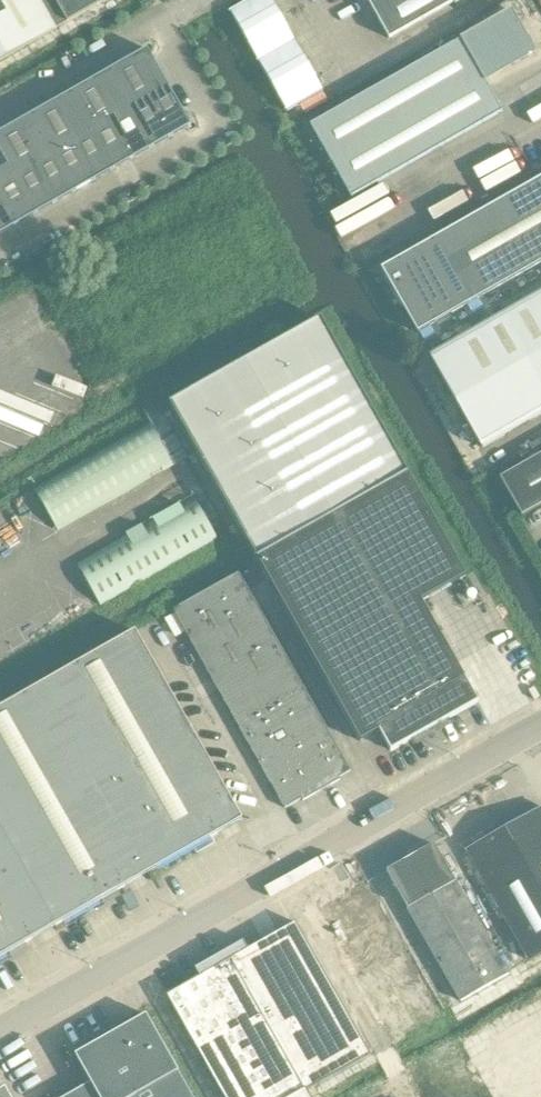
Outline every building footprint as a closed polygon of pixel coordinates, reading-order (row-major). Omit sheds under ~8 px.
[(108,0),(0,0),(0,61),(108,0)] [(389,39),(454,2),(455,4),(461,0),(367,0),(389,39)] [(496,19),(460,39),(483,78),(533,50),(520,27),(521,27),(511,10),(496,19)] [(456,42),(310,125),(351,198),(502,112),(486,83),(483,78),(460,39),(456,42)] [(147,49),(108,71),(130,110),(169,87),(147,49)] [(108,71),(69,93),(91,132),(110,121),(130,110),(108,71)] [(152,148),(191,126),(169,87),(130,110),(152,148)] [(69,93),(31,115),(52,154),(72,143),(91,132),(69,93)] [(132,159),(152,148),(130,110),(110,121),(132,159)] [(0,132),(0,151),(14,176),(33,165),(52,154),(31,115),(0,132)] [(72,143),(94,181),(132,159),(110,121),(91,132),(72,143)] [(94,181),(72,143),(52,154),(74,192),(94,181)] [(14,176),(0,151),(0,184),(14,176)] [(33,165),(55,203),(74,192),(52,154),(33,165)] [(14,176),(36,214),(55,203),(33,165),(14,176)] [(14,176),(0,184),(0,196),(17,225),(36,214),(14,176)] [(381,269),(417,333),(540,263),(540,178),(381,269)] [(17,225),(0,196),(0,235),(17,225)] [(540,415),(540,291),(430,354),(483,448),(540,415)] [(409,474),(321,319),(170,403),(360,743),(380,732),(391,752),(478,702),(421,602),(467,576),(456,557),(409,474)] [(176,467),(152,425),(35,490),(59,532),(176,467)] [(500,478),(521,516),(540,505),(540,454),(500,478)] [(101,606),(219,539),(194,496),(76,563),(101,606)] [(351,771),(238,573),(173,610),(285,809),(303,799),(304,801),(340,781),(338,778),(351,771)] [(217,834),(242,820),(135,631),(41,685),(148,873),(217,834)] [(41,685),(0,708),(0,828),(56,926),(148,873),(41,685)] [(467,852),(529,961),(540,954),(540,810),(467,852)] [(24,944),(56,926),(0,828),(0,958),(24,944)] [(445,975),(461,1003),(508,977),(492,949),(455,882),(434,845),(387,871),(408,908),(445,975)] [(374,874),(335,896),(338,900),(352,925),(381,908),(391,903),(374,874)] [(381,908),(352,925),(363,945),(393,928),(402,923),(397,914),(391,903),(381,908)] [(226,951),(267,1022),(306,1092),(309,1096),(310,1096),(307,1092),(370,1056),(369,1053),(295,923),(255,945),(248,949),(243,941),(226,951)] [(393,928),(363,945),(375,965),(404,948),(413,943),(402,923),(393,928)] [(404,948),(375,965),(386,985),(416,968),(425,963),(413,943),(404,948)] [(167,995),(169,999),(225,1096),(309,1096),(306,1092),(267,1022),(226,951),(202,964),(195,968),(200,977),(167,995)] [(416,968),(386,985),(398,1005),(427,988),(436,983),(425,963),(416,968)] [(427,988),(398,1005),(411,1029),(414,1034),(453,1012),(436,983),(427,988)] [(146,1015),(132,1023),(80,1051),(83,1056),(96,1079),(91,1083),(78,1090),(65,1096),(193,1096),(146,1015)] [(513,1062),(532,1095),(540,1089),(540,1064),(533,1051),(513,1062)] [(493,1074),(507,1096),(528,1096),(532,1095),(513,1062),(493,1074)] [(473,1085),(480,1096),(507,1096),(493,1074),(478,1082),(473,1085)] [(453,1096),(480,1096),(473,1085),(453,1096)] [(0,1091),(0,1096),(10,1096),(5,1088),(0,1091)]
